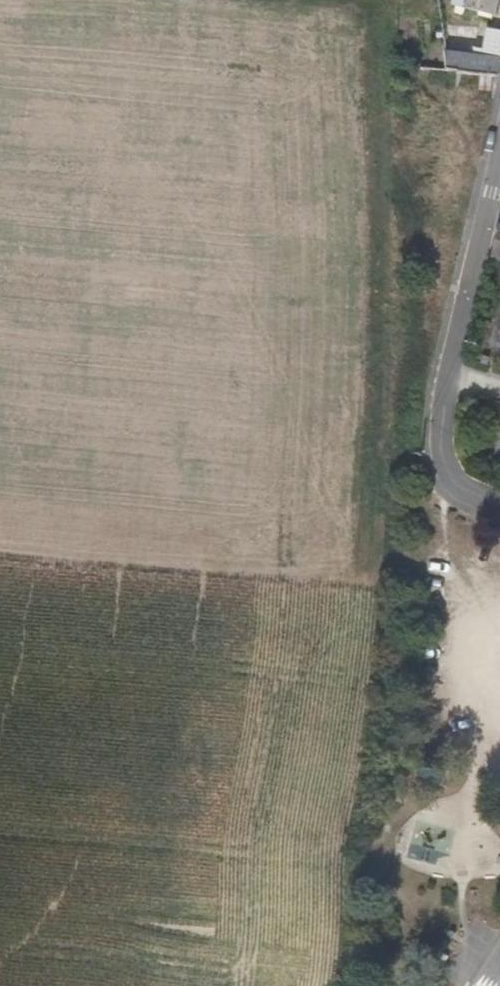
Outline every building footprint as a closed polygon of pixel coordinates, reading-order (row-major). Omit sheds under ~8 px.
[(461,10),(499,16),(499,0),(463,0),(461,10)] [(487,30),(482,49),(471,47),(469,54),(433,48),(435,71),(495,79),(499,63),(499,34),(487,30)]
